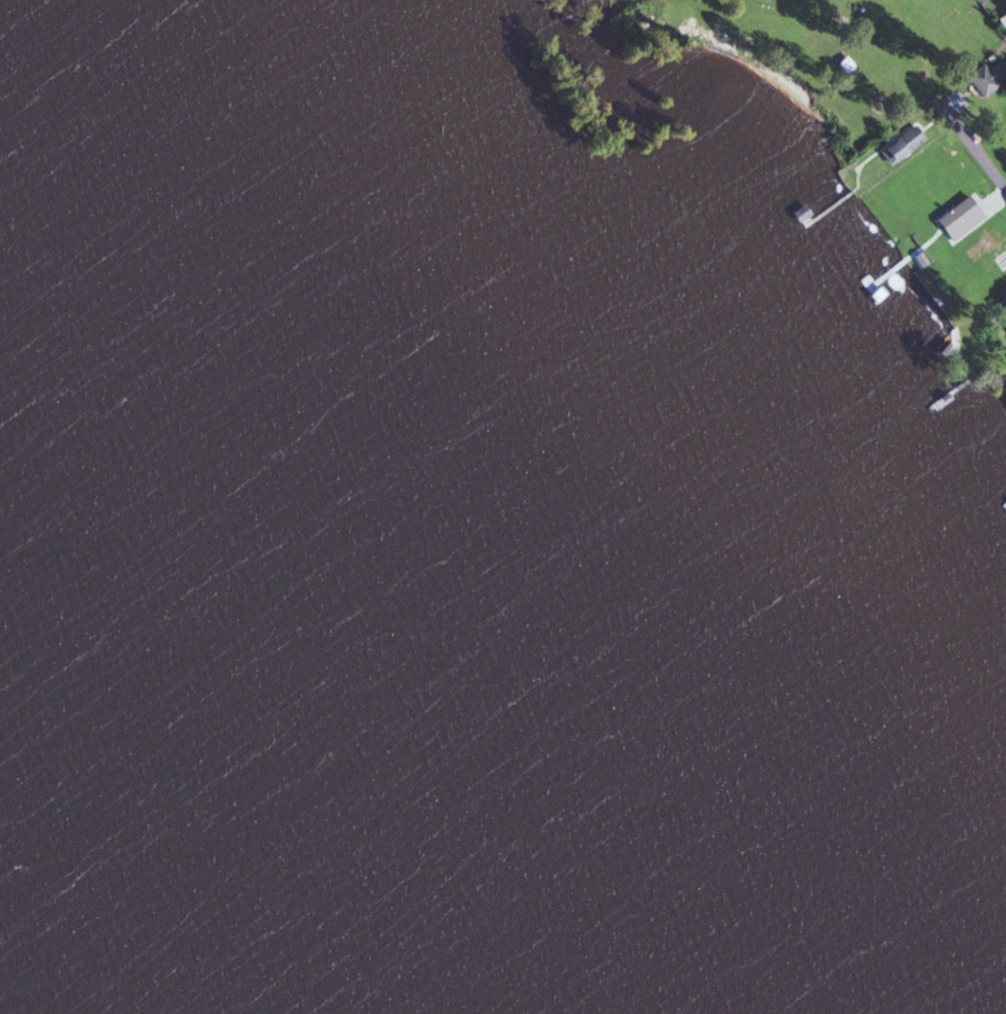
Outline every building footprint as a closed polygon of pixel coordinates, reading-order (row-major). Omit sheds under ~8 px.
[(970,69),(972,93),(999,91),(997,67),(970,69)] [(931,138),(920,124),(886,151),(896,165),(931,138)] [(988,212),(974,193),(941,220),(956,238),(988,212)] [(971,244),(958,251),(964,262),(999,245),(988,223),(966,234),(971,244)]
